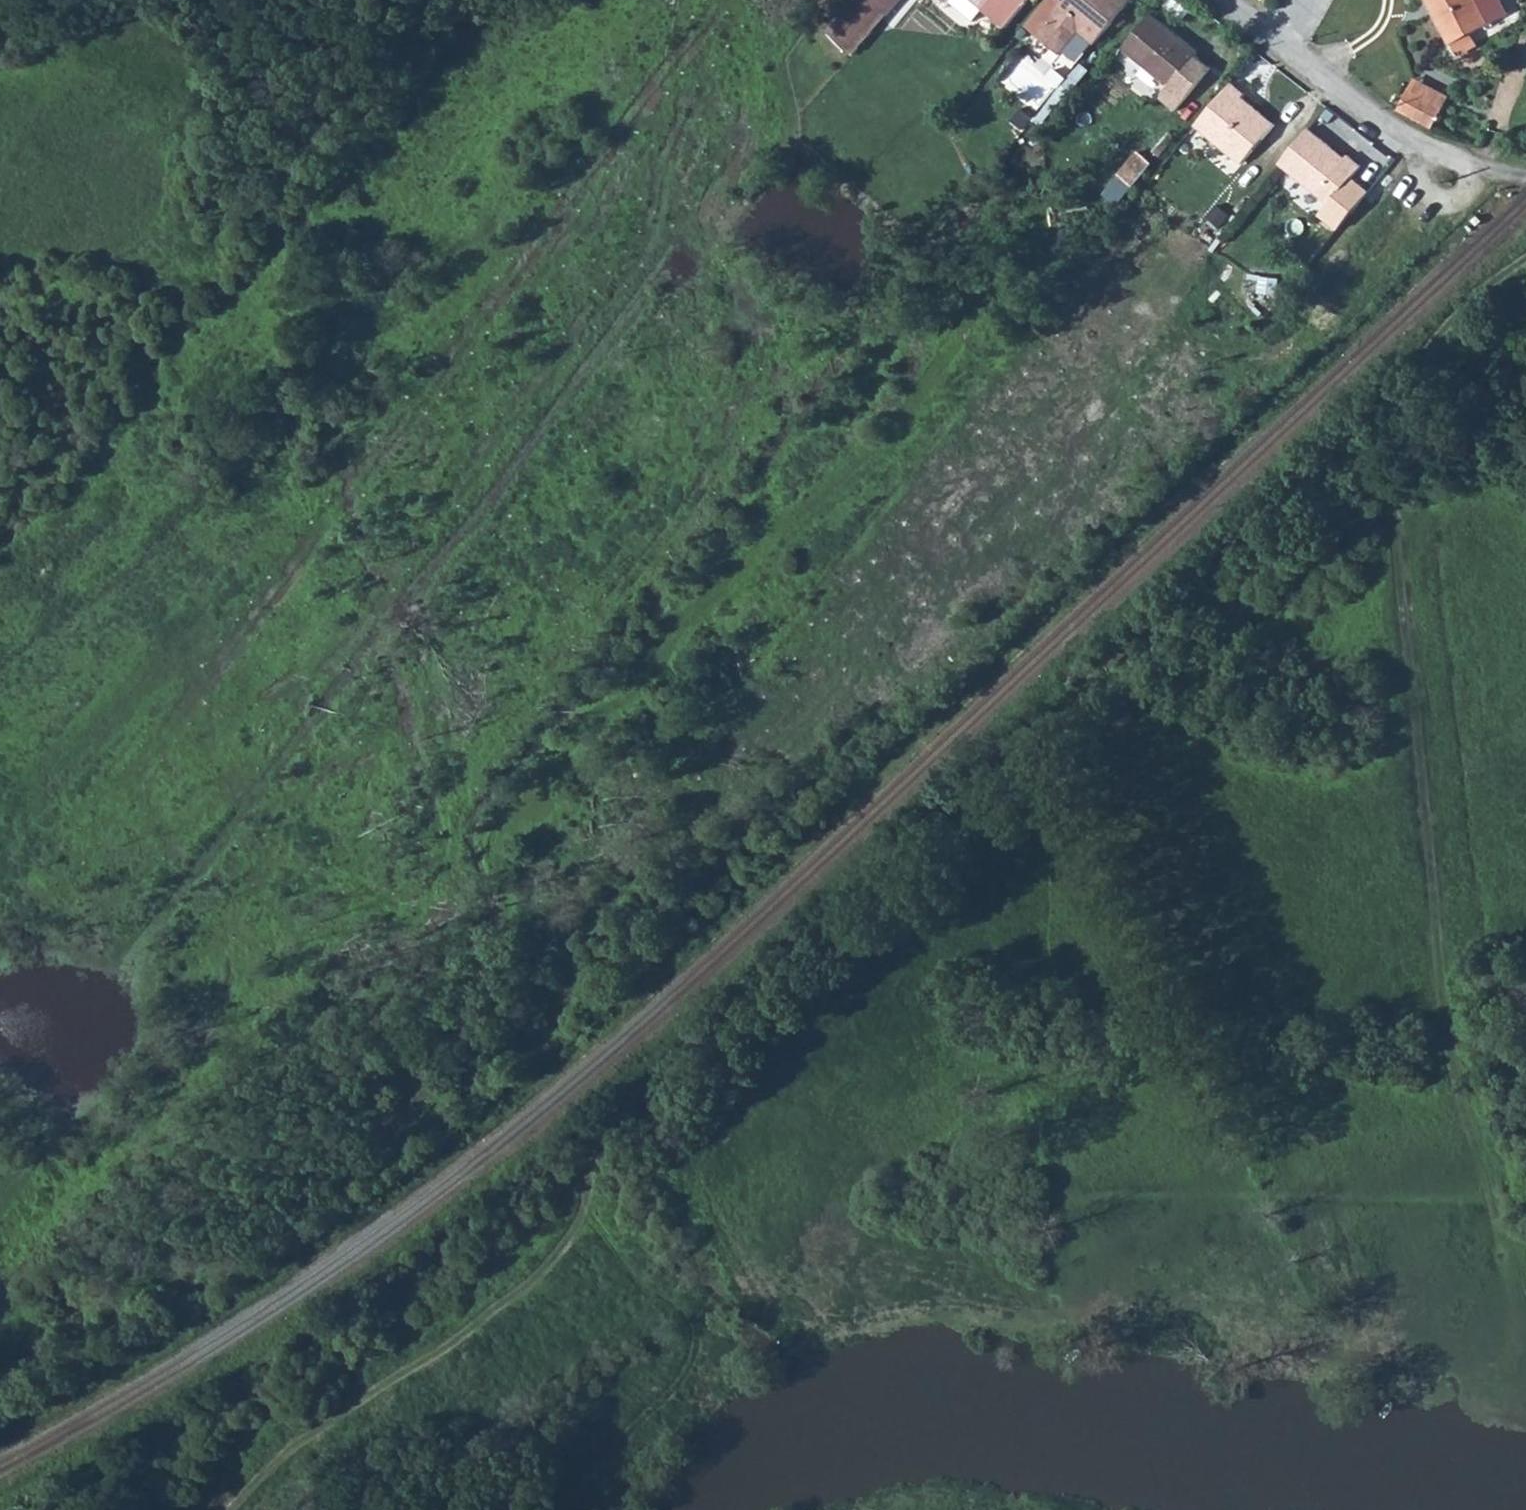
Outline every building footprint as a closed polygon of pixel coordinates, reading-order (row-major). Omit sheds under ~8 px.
[(855,15),(866,0),(852,0),(828,32),(852,52),(871,30),(855,15)] [(855,15),(871,30),(896,0),(866,0),(855,15)] [(972,20),(982,10),(1003,27),(1026,0),(947,0),(972,20)] [(1035,35),(1059,54),(1078,31),(1093,44),(1127,2),(1124,0),(1063,0),(1035,35)] [(1466,28),(1470,35),(1509,14),(1502,0),(1431,0),(1434,6),(1432,8),(1448,38),(1466,28)] [(1121,49),(1167,87),(1190,59),(1197,51),(1151,13),(1121,49)] [(1448,38),(1452,45),(1453,44),(1470,35),(1466,28),(1448,38)] [(1453,44),(1459,56),(1476,47),(1470,35),(1453,44)] [(1190,59),(1167,87),(1184,100),(1206,72),(1190,59)] [(1410,90),(1442,108),(1447,99),(1415,82),(1410,90)] [(1234,86),(1198,129),(1245,167),(1278,127),(1245,100),(1247,97),(1234,86)] [(1399,112),(1431,129),(1442,108),(1410,90),(1399,112)] [(1327,107),(1314,124),(1346,149),(1360,133),(1327,107)] [(1308,130),(1278,165),(1328,207),(1360,169),(1348,159),(1346,162),(1308,130)]
